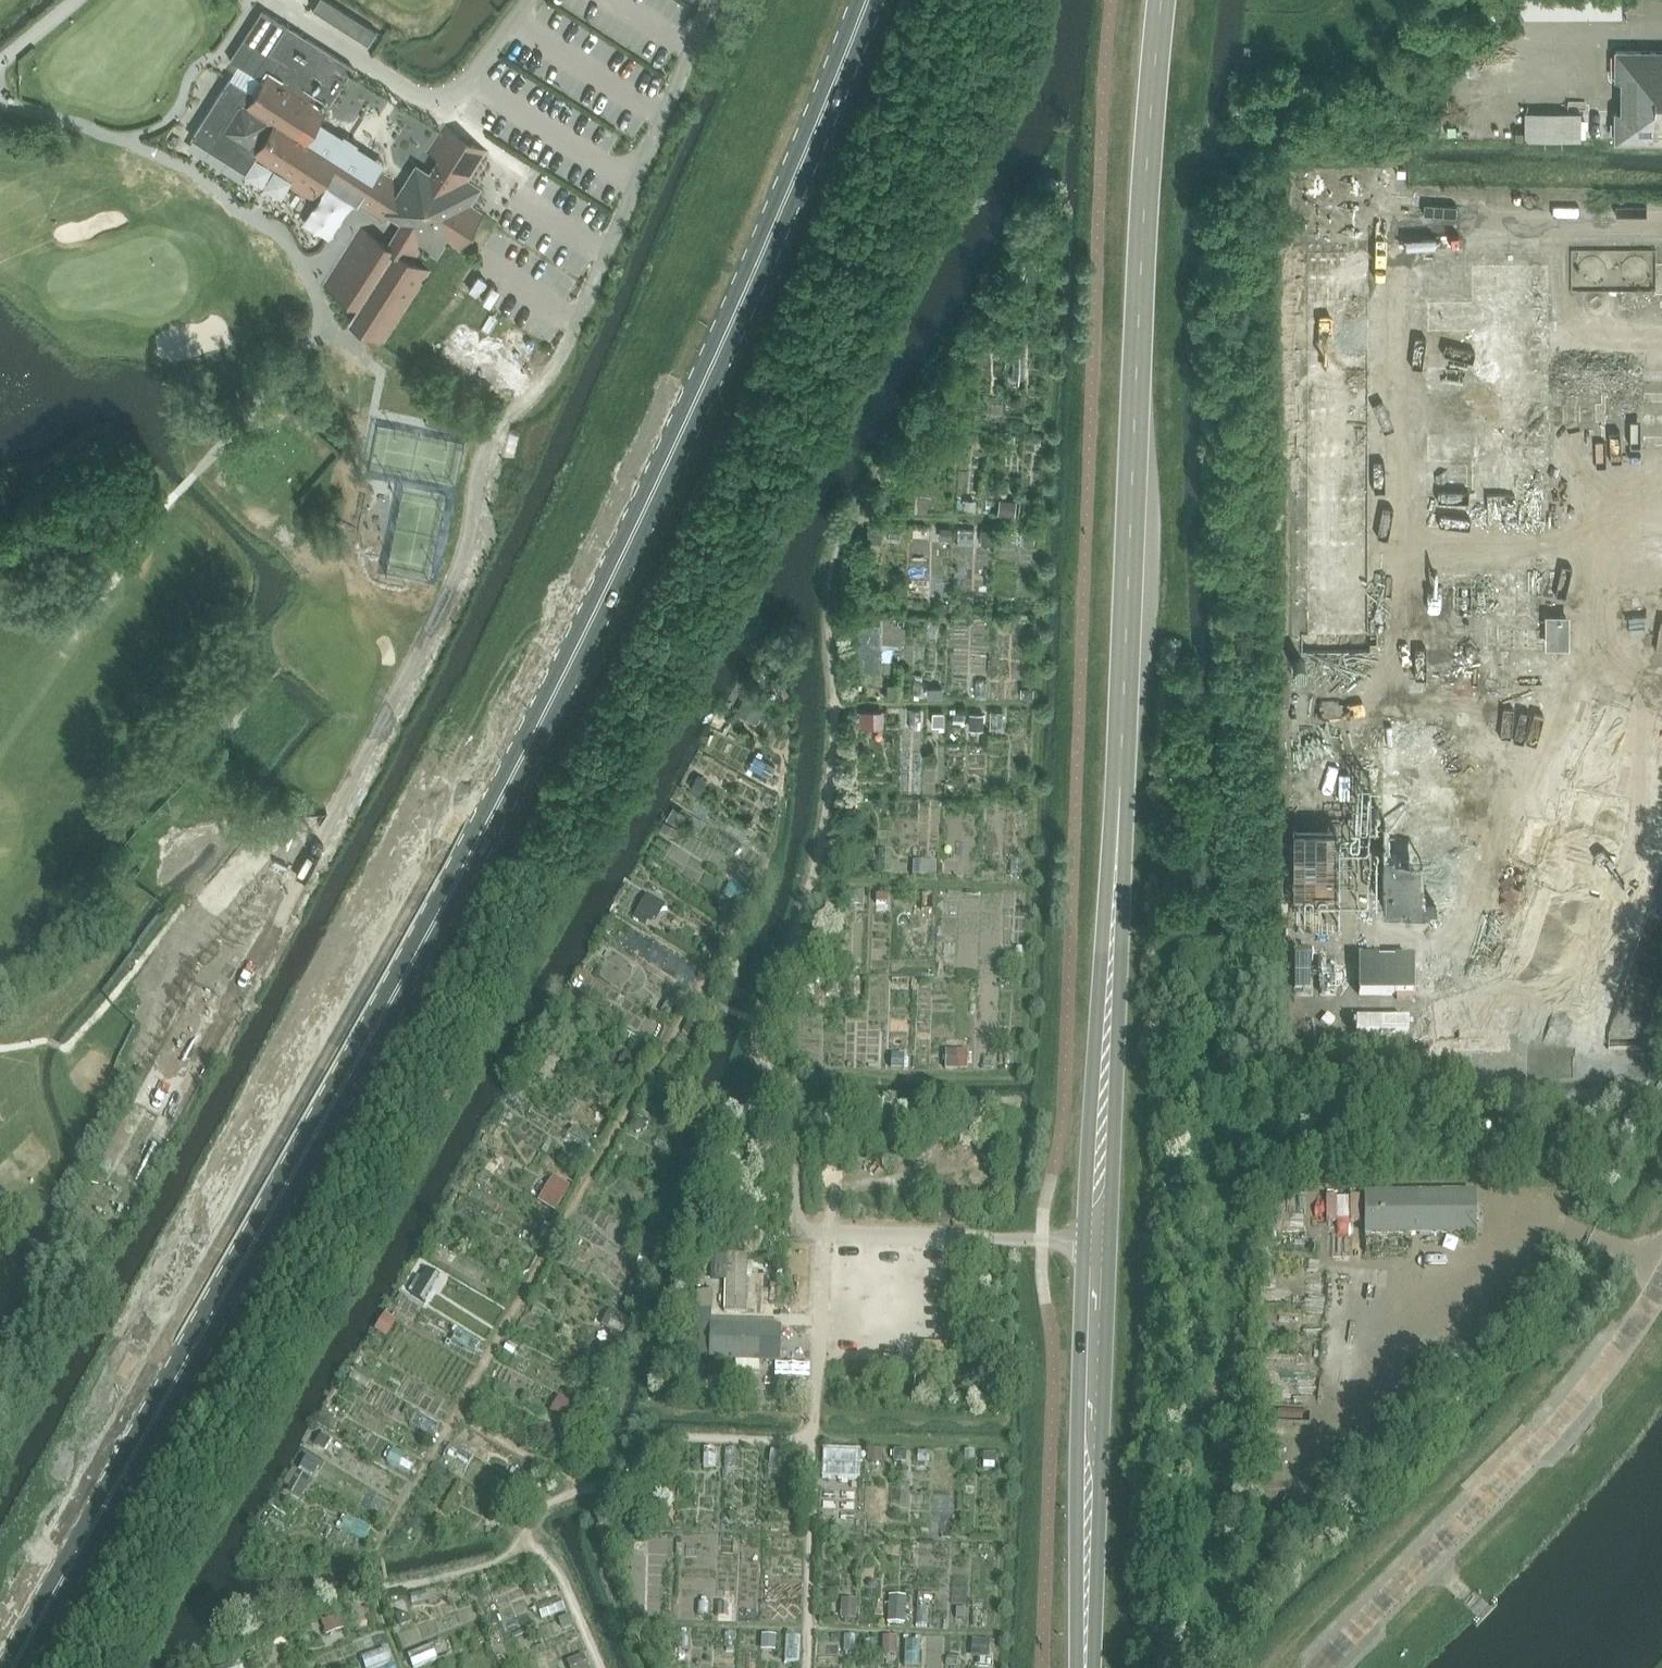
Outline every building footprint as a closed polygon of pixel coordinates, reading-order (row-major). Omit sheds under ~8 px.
[(312,9),(368,44),(376,32),(376,31),(328,0),(318,0),(312,9)] [(485,152),(446,128),(430,152),(440,159),(430,175),(416,166),(402,190),(327,142),(330,136),(329,129),(316,120),(324,109),(325,110),(353,67),(263,10),(261,12),(260,12),(229,60),(264,82),(256,95),(245,87),(244,89),(229,79),(192,137),(246,171),(255,156),(256,157),(258,153),(298,179),(292,188),(310,199),(323,179),(385,219),(389,213),(404,223),(389,247),(362,230),(327,286),(359,307),(350,321),(383,343),(428,272),(411,262),(421,248),(437,258),(447,241),(459,249),(480,216),(469,208),(479,192),(465,183),(485,152)] [(1614,53),(1614,145),(1661,145),(1661,53),(1614,53)] [(1600,275),(1599,271),(1597,268),(1593,265),(1590,264),(1586,265),(1582,267),(1579,271),(1579,275),(1579,278),(1581,282),(1585,285),(1588,285),(1592,285),(1595,283),(1598,280),(1600,275)] [(1644,276),(1644,275),(1643,271),(1642,268),(1638,265),(1635,264),(1630,265),(1626,267),(1624,271),(1623,274),(1624,279),(1626,282),(1628,284),(1632,285),(1637,285),(1640,283),(1643,279),(1644,276)] [(1569,650),(1569,618),(1547,618),(1547,628),(1498,628),(1497,678),(1501,678),(1503,678),(1506,678),(1509,678),(1509,649),(1569,650)] [(1293,690),(1294,816),(1336,815),(1335,690),(1293,690)] [(1381,908),(1454,908),(1454,725),(1381,726),(1381,908)] [(1294,830),(1294,919),(1336,919),(1336,830),(1294,830)] [(1576,903),(1579,914),(1584,921),(1591,924),(1599,925),(1607,922),(1613,916),(1616,908),(1615,899),(1611,892),(1604,887),(1596,885),(1586,888),(1579,895),(1576,903)] [(1593,982),(1593,981),(1592,975),(1589,968),(1586,965),(1583,963),(1576,960),(1571,959),(1567,960),(1559,964),(1554,969),(1552,975),(1552,982),(1555,990),(1559,995),(1564,999),(1572,1001),(1580,1000),(1586,996),(1591,990),(1592,986),(1593,982)] [(1366,1197),(1367,1235),(1475,1233),(1474,1195),(1366,1197)] [(725,1254),(724,1312),(745,1312),(746,1254),(725,1254)] [(705,1361),(779,1362),(779,1327),(706,1326),(705,1361)]
